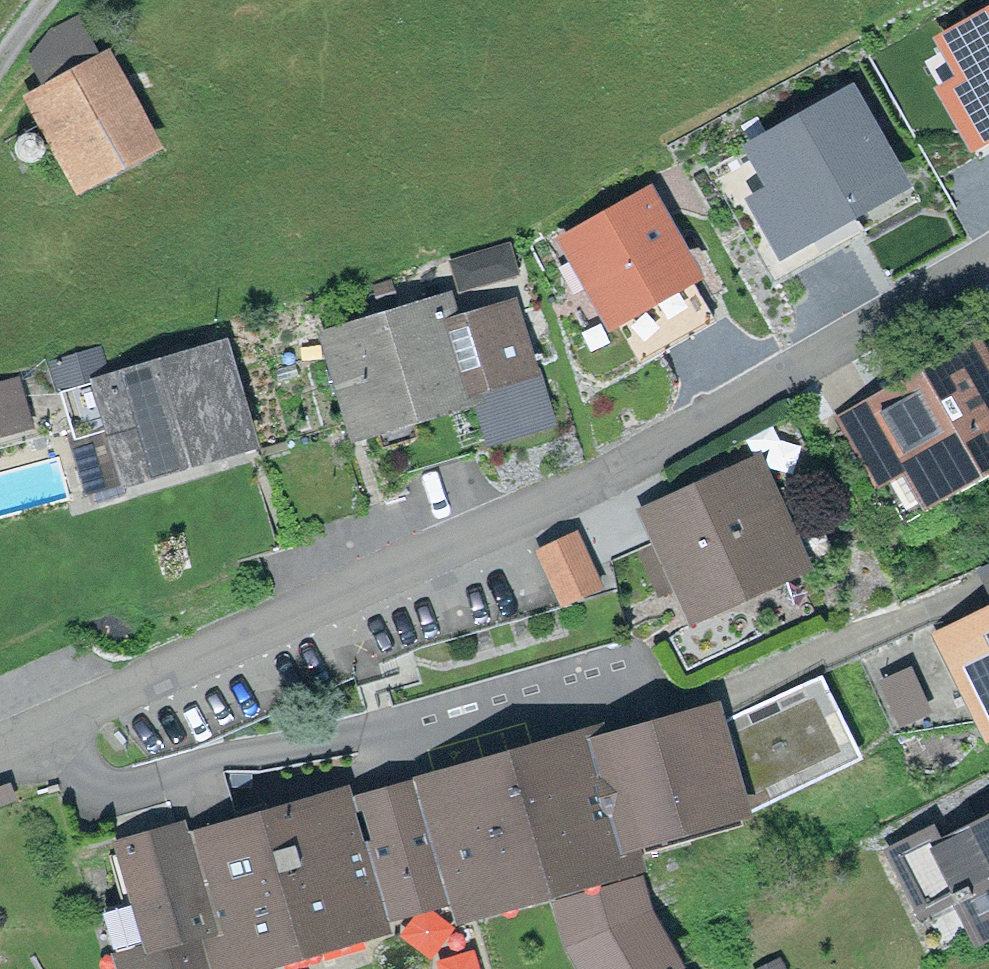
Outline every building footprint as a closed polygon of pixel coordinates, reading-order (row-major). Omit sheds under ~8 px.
[(927,60),(980,154),(988,150),(988,23),(951,44),(952,46),(927,60)] [(103,63),(32,101),(73,180),(146,142),(103,63)] [(762,155),(716,180),(774,283),(848,241),(834,215),(893,182),(849,103),(760,152),(762,155)] [(649,203),(573,245),(610,314),(686,272),(649,203)] [(443,308),(334,341),(358,421),(467,388),(465,382),(521,365),(506,315),(450,332),(443,308)] [(898,511),(988,458),(988,383),(973,354),(848,426),(898,511)] [(238,434),(216,358),(107,389),(115,414),(71,427),(86,479),(238,434)] [(504,382),(479,390),(494,437),(520,429),(504,382)] [(24,421),(14,386),(0,390),(0,427),(24,421)] [(754,469),(653,513),(693,603),(784,564),(768,529),(779,524),(754,469)] [(579,548),(548,561),(563,597),(594,583),(579,548)] [(986,718),(988,716),(988,619),(947,641),(986,718)] [(738,803),(851,751),(817,677),(715,723),(713,716),(594,750),(592,740),(361,807),(371,843),(358,847),(345,802),(182,849),(178,837),(118,854),(133,905),(112,911),(128,968),(220,968),(219,966),(379,920),(375,904),(456,880),(464,908),(554,882),(572,944),(587,968),(667,968),(675,964),(643,909),(629,860),(628,856),(622,837),(738,803)] [(10,798),(6,787),(0,789),(0,802),(10,798)] [(894,855),(921,907),(946,895),(952,906),(962,901),(978,931),(988,926),(988,824),(940,849),(932,835),(894,855)]
